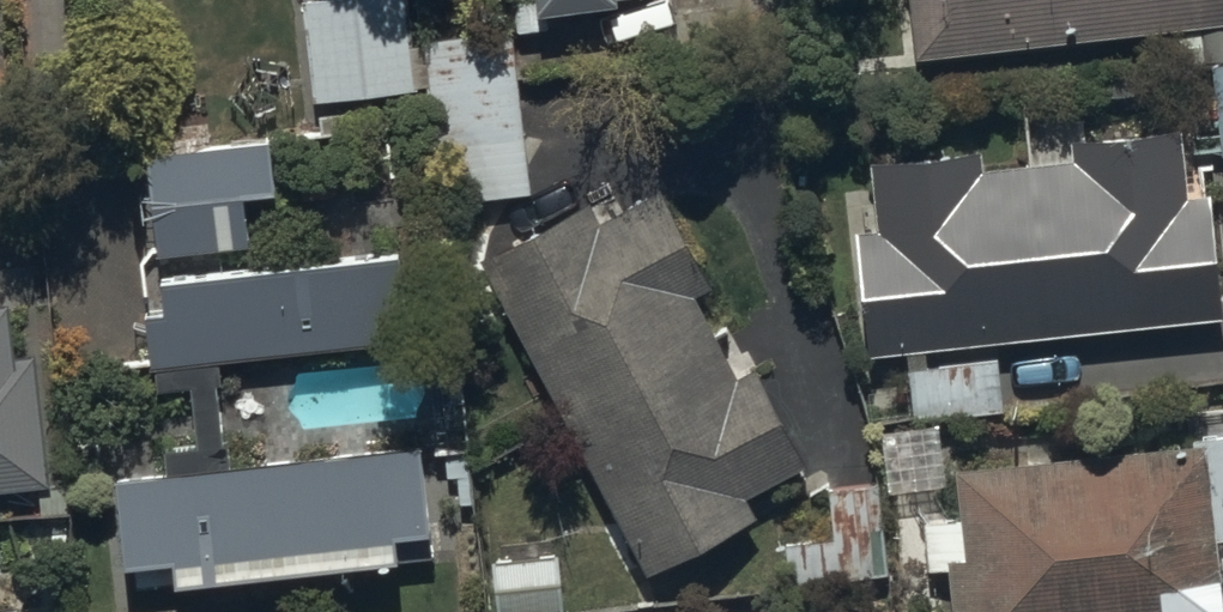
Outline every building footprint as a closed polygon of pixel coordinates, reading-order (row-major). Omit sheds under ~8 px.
[(307,6),(318,107),(420,96),(410,0),(360,0),(307,6)] [(545,20),(624,12),(623,4),(647,2),(648,0),(543,0),(545,20)] [(1215,33),(1211,0),(913,0),(921,67),(1215,33)] [(1222,32),(1222,0),(1211,0),(1215,33),(1222,32)] [(516,34),(428,45),(448,208),(536,197),(516,34)] [(1053,344),(1222,326),(1222,259),(1217,199),(1194,202),(1187,134),(1075,146),(1077,166),(1035,170),(1053,344)] [(275,146),(151,160),(162,263),(254,253),(249,204),(281,200),(275,146)] [(860,237),(873,363),(1053,344),(1035,170),(988,175),(986,157),(874,169),(881,235),(860,237)] [(605,229),(594,207),(484,266),(570,425),(724,344),(702,303),(719,294),(666,196),(605,229)] [(402,267),(172,293),(175,323),(155,325),(163,394),(197,391),(204,454),(169,458),(172,484),(121,489),(131,578),(180,572),(183,597),(406,572),(406,567),(437,563),(435,545),(438,544),(427,450),(238,471),(235,446),(230,447),(224,391),(228,391),(225,368),(411,347),(402,267)] [(55,491),(40,359),(21,361),(15,307),(0,308),(0,497),(55,491)] [(655,583),(764,525),(753,505),(814,473),(760,373),(744,382),(724,344),(570,425),(655,583)] [(1009,417),(1003,364),(913,374),(919,427),(1009,417)] [(1196,444),(1197,451),(961,477),(970,564),(952,566),(957,611),(1222,611),(1222,441),(1196,444)] [(882,489),(832,494),(838,544),(790,550),(795,593),(892,582),(882,489)] [(498,568),(502,611),(569,611),(564,561),(498,568)]
